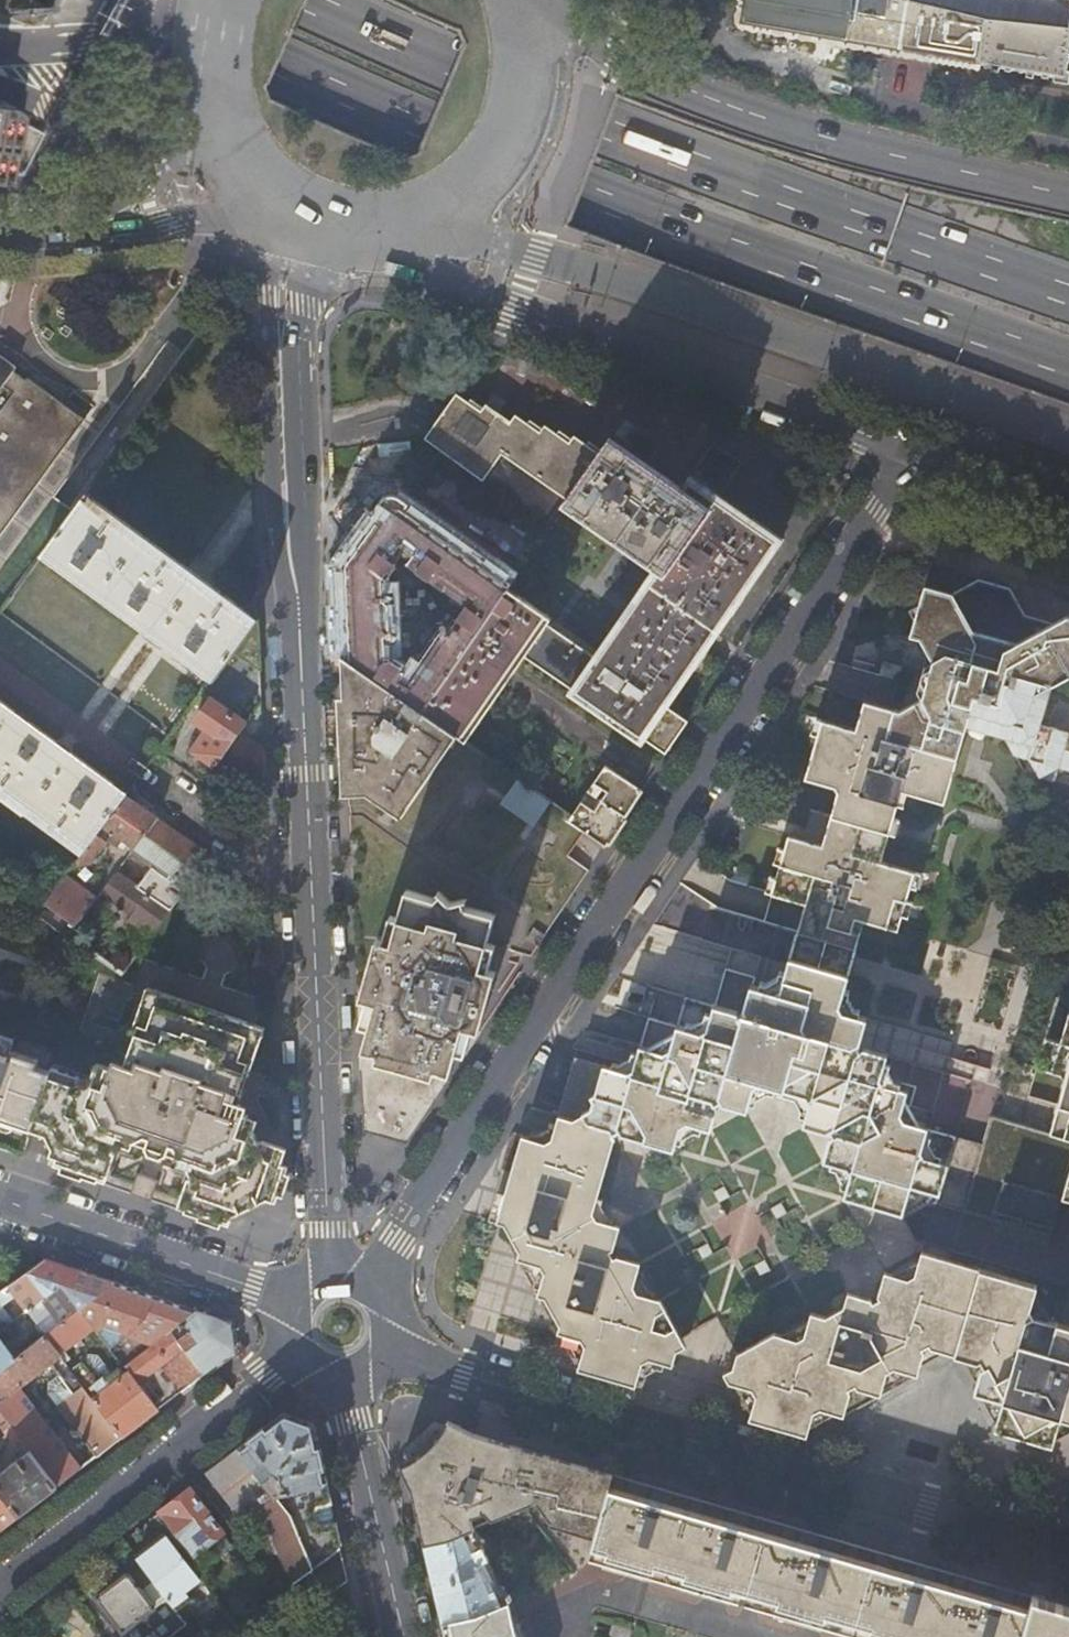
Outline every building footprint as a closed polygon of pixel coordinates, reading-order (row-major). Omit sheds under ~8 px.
[(729,27),(756,31),(757,21),(976,58),(975,64),(990,66),(990,71),(998,72),(999,68),(1026,72),(1025,77),(1032,78),(1033,73),(1053,77),(1052,81),(1068,84),(1068,80),(1068,71),(1066,70),(1068,54),(1068,0),(734,0),(729,27)] [(22,182),(52,122),(0,113),(0,178),(22,182)] [(84,419),(4,361),(0,366),(0,536),(84,419)] [(468,403),(456,394),(423,441),(480,481),(499,453),(566,500),(563,505),(653,567),(651,570),(592,657),(546,625),(549,619),(506,590),(421,713),(456,737),(464,743),(523,658),(665,756),(687,722),(667,708),(702,658),(718,634),(783,541),(689,476),(680,489),(647,465),(609,439),(600,450),(588,442),(586,445),(574,437),(572,440),(559,431),(557,434),(545,426),(542,429),(530,421),(528,424),(515,415),(511,421),(486,405),(483,408),(471,400),(468,403)] [(92,498),(87,494),(43,554),(112,606),(212,681),(231,655),(260,675),(258,632),(250,627),(253,623),(217,597),(152,551),(87,505),(92,498)] [(340,648),(341,657),(421,713),(506,590),(513,579),(502,571),(419,513),(397,498),(394,497),(390,497),(388,497),(385,498),(381,500),(349,546),(336,564),(337,583),(338,603),(339,620),(340,641),(340,648)] [(1067,617),(1051,625),(1018,615),(1010,590),(980,579),(952,595),(924,589),(910,638),(920,641),(932,663),(926,683),(920,701),(898,713),(863,702),(863,704),(854,730),(823,721),(805,779),(834,787),(838,793),(831,815),(821,845),(788,836),(771,893),(805,904),(796,933),(854,950),(863,920),(896,930),(914,871),(879,861),(900,790),(943,803),(956,761),(966,727),(1004,737),(1014,756),(1028,759),(1024,775),(1053,784),(1058,768),(1068,771),(1068,617),(1067,617)] [(231,655),(212,681),(202,694),(210,700),(195,721),(200,725),(207,730),(191,752),(213,768),(261,700),(261,688),(260,675),(231,655)] [(347,796),(358,795),(366,795),(399,818),(456,737),(421,713),(341,657),(343,699),(338,699),(340,763),(342,796),(347,796)] [(896,683),(900,668),(882,663),(878,678),(896,683)] [(262,725),(261,700),(213,768),(230,779),(249,793),(264,770),(263,736),(254,736),(262,725)] [(0,703),(0,790),(85,851),(96,835),(103,827),(126,796),(127,795),(27,723),(0,703)] [(621,821),(641,792),(604,768),(583,798),(590,802),(592,798),(594,799),(600,790),(606,794),(593,813),(580,803),(570,817),(568,821),(604,846),(621,821)] [(149,813),(126,796),(103,827),(111,834),(109,838),(120,846),(122,842),(133,849),(156,818),(149,813)] [(75,929),(70,936),(79,942),(92,951),(124,973),(211,857),(182,837),(156,818),(133,849),(130,853),(171,882),(156,901),(122,878),(125,873),(119,869),(102,892),(96,900),(75,929)] [(96,835),(85,851),(80,857),(90,865),(106,842),(96,835)] [(104,875),(90,865),(80,857),(71,869),(95,887),(104,875)] [(66,877),(44,905),(75,929),(96,900),(66,877)] [(367,1031),(367,1033),(360,1058),(363,1133),(406,1144),(446,1084),(455,1053),(465,1056),(479,1034),(488,1002),(496,972),(489,970),(496,945),(488,943),(495,916),(465,908),(463,902),(467,900),(467,897),(452,902),(438,889),(437,891),(440,895),(436,899),(407,891),(399,920),(397,919),(391,917),(383,942),(376,940),(357,1002),(358,1027),(362,1030),(367,1031)] [(537,947),(545,936),(534,929),(527,940),(537,947)] [(854,950),(796,933),(795,935),(791,949),(785,969),(778,993),(754,986),(756,978),(725,968),(720,986),(716,999),(714,1006),(685,997),(681,1012),(677,1025),(649,1017),(639,1048),(631,1074),(574,1057),(548,1145),(520,1137),(508,1180),(495,1222),(535,1294),(558,1336),(583,1347),(578,1364),(577,1368),(604,1377),(635,1386),(636,1382),(644,1358),(673,1366),(677,1351),(686,1346),(681,1337),(939,1196),(956,1137),(905,1122),(911,1104),(916,1086),(881,1076),(887,1055),(858,1046),(865,1019),(842,1012),(837,1005),(849,965),(854,951),(854,950)] [(1067,967),(1066,969),(1065,969),(1035,1069),(1064,1077),(1049,1132),(1048,1134),(1068,1140),(1068,967),(1067,967)] [(147,988),(142,1001),(159,1007),(163,994),(147,988)] [(88,1078),(52,1065),(52,1066),(49,1073),(28,1133),(59,1143),(54,1160),(105,1178),(113,1155),(111,1154),(112,1151),(120,1146),(129,1149),(131,1144),(143,1148),(146,1155),(152,1157),(159,1160),(166,1155),(178,1160),(176,1166),(185,1169),(189,1179),(188,1181),(186,1180),(178,1203),(229,1221),(232,1212),(258,1199),(267,1203),(276,1179),(271,1177),(280,1150),(261,1143),(257,1145),(252,1134),(257,1121),(244,1116),(239,1104),(242,1095),(231,1092),(239,1071),(249,1075),(260,1043),(243,1037),(248,1024),(163,994),(159,1007),(142,1001),(131,1034),(135,1035),(141,1037),(133,1059),(127,1057),(123,1055),(120,1063),(108,1069),(95,1064),(91,1076),(88,1078)] [(351,1007),(342,1007),(343,1029),(351,1029),(351,1007)] [(265,1030),(248,1024),(243,1037),(260,1043),(265,1030)] [(135,1035),(127,1057),(133,1059),(141,1037),(135,1035)] [(16,1128),(26,1132),(28,1133),(49,1073),(37,1068),(39,1062),(12,1052),(15,1042),(0,1036),(0,1123),(16,1128)] [(297,1046),(289,1046),(289,1063),(298,1063),(297,1046)] [(242,1095),(249,1075),(239,1071),(231,1092),(242,1095)] [(1049,1132),(990,1115),(981,1144),(964,1203),(1051,1228),(1060,1199),(1068,1166),(1068,1140),(1048,1134),(1049,1132)] [(26,1132),(16,1128),(0,1123),(0,1130),(23,1138),(26,1132)] [(59,1143),(28,1133),(27,1137),(39,1141),(47,1157),(54,1160),(59,1143)] [(282,1181),(281,1150),(280,1150),(271,1177),(276,1179),(282,1181)] [(105,1178),(54,1160),(52,1166),(59,1168),(58,1171),(70,1175),(95,1184),(96,1181),(103,1184),(105,1178)] [(1060,1199),(1068,1202),(1068,1166),(1060,1199)] [(134,1175),(127,1195),(149,1203),(156,1182),(134,1175)] [(270,1203),(282,1188),(282,1181),(276,1179),(267,1203),(270,1203)] [(182,1215),(219,1228),(220,1225),(227,1227),(229,1221),(178,1203),(176,1210),(183,1212),(182,1215)] [(978,1266),(925,1251),(737,1355),(734,1367),(723,1373),(730,1383),(735,1384),(749,1411),(748,1415),(747,1419),(776,1427),(807,1436),(808,1433),(810,1428),(835,1414),(842,1415),(882,1393),(915,1375),(920,1367),(947,1352),(955,1354),(961,1356),(975,1384),(974,1392),(982,1395),(996,1422),(994,1429),(1052,1446),(1056,1435),(1068,1428),(1068,1292),(978,1266)] [(27,1311),(35,1306),(80,1272),(52,1262),(44,1260),(8,1286),(27,1311)] [(79,1311),(114,1284),(88,1275),(80,1272),(35,1306),(38,1310),(45,1304),(61,1325),(79,1311)] [(94,1330),(123,1367),(144,1351),(195,1313),(123,1287),(114,1284),(79,1311),(94,1330)] [(13,1323),(0,1306),(0,1332),(13,1323)] [(64,1353),(94,1330),(79,1311),(61,1325),(44,1337),(60,1357),(64,1363),(65,1364),(69,1360),(64,1353)] [(161,1367),(181,1393),(235,1352),(230,1325),(195,1313),(144,1351),(158,1368),(161,1367)] [(44,1337),(15,1360),(0,1371),(0,1403),(19,1389),(51,1364),(60,1357),(44,1337)] [(15,1360),(0,1340),(0,1371),(15,1360)] [(123,1367),(157,1412),(181,1393),(161,1367),(158,1368),(144,1351),(123,1367)] [(64,1363),(60,1357),(51,1364),(60,1375),(50,1382),(49,1393),(59,1405),(58,1406),(97,1457),(122,1438),(72,1373),(70,1371),(65,1364),(64,1363)] [(149,1418),(157,1412),(123,1367),(109,1377),(98,1386),(81,1363),(70,1371),(72,1373),(122,1438),(149,1418)] [(19,1389),(0,1403),(0,1416),(5,1423),(10,1428),(14,1434),(39,1415),(19,1389)] [(56,1489),(81,1470),(39,1415),(14,1434),(28,1453),(56,1489)] [(274,1495),(324,1483),(311,1427),(285,1417),(248,1445),(240,1451),(271,1491),(274,1495)] [(5,1432),(10,1428),(5,1423),(1,1426),(5,1432)] [(1031,1596),(1027,1611),(848,1559),(607,1489),(611,1475),(491,1440),(451,1429),(450,1438),(417,1472),(406,1475),(423,1547),(447,1541),(474,1530),(515,1513),(524,1509),(535,1504),(548,1521),(546,1527),(592,1540),(587,1559),(864,1636),(1068,1636),(1068,1608),(1031,1596)] [(224,1464),(206,1477),(227,1504),(234,1513),(237,1517),(271,1491),(240,1451),(224,1464)] [(56,1489),(28,1453),(22,1457),(19,1453),(12,1458),(16,1462),(0,1474),(0,1491),(20,1516),(50,1493),(56,1489)] [(1027,1611),(1031,1596),(611,1475),(607,1489),(848,1559),(1027,1611)] [(287,1513),(314,1570),(340,1550),(324,1483),(274,1495),(279,1503),(287,1513)] [(20,1516),(0,1491),(0,1531),(15,1519),(20,1516)] [(166,1508),(160,1513),(202,1567),(215,1558),(206,1547),(222,1535),(189,1491),(166,1508)] [(256,1508),(294,1585),(311,1572),(314,1570),(287,1513),(279,1503),(274,1495),(256,1508)] [(526,1539),(542,1533),(524,1509),(515,1513),(526,1539)] [(478,1613),(508,1601),(513,1599),(510,1593),(508,1594),(503,1585),(499,1586),(483,1551),(491,1548),(487,1541),(480,1544),(474,1530),(447,1541),(423,1547),(432,1584),(441,1622),(478,1613)] [(206,1547),(215,1558),(231,1546),(222,1535),(206,1547)] [(151,1549),(136,1560),(143,1569),(167,1600),(169,1603),(176,1612),(191,1601),(184,1592),(199,1580),(166,1537),(151,1549)] [(329,1596),(348,1582),(344,1567),(340,1550),(314,1570),(311,1572),(329,1596)] [(154,1610),(167,1600),(143,1569),(130,1580),(134,1585),(135,1584),(139,1589),(138,1590),(154,1610)] [(186,1625),(176,1612),(169,1603),(167,1600),(154,1610),(138,1590),(139,1589),(135,1584),(134,1585),(130,1580),(128,1576),(126,1578),(124,1576),(120,1575),(111,1582),(111,1586),(112,1588),(96,1600),(114,1626),(124,1636),(170,1636),(186,1625)] [(199,1580),(184,1592),(191,1601),(206,1589),(199,1580)] [(508,1601),(478,1613),(441,1622),(445,1636),(517,1636),(508,1601)]
